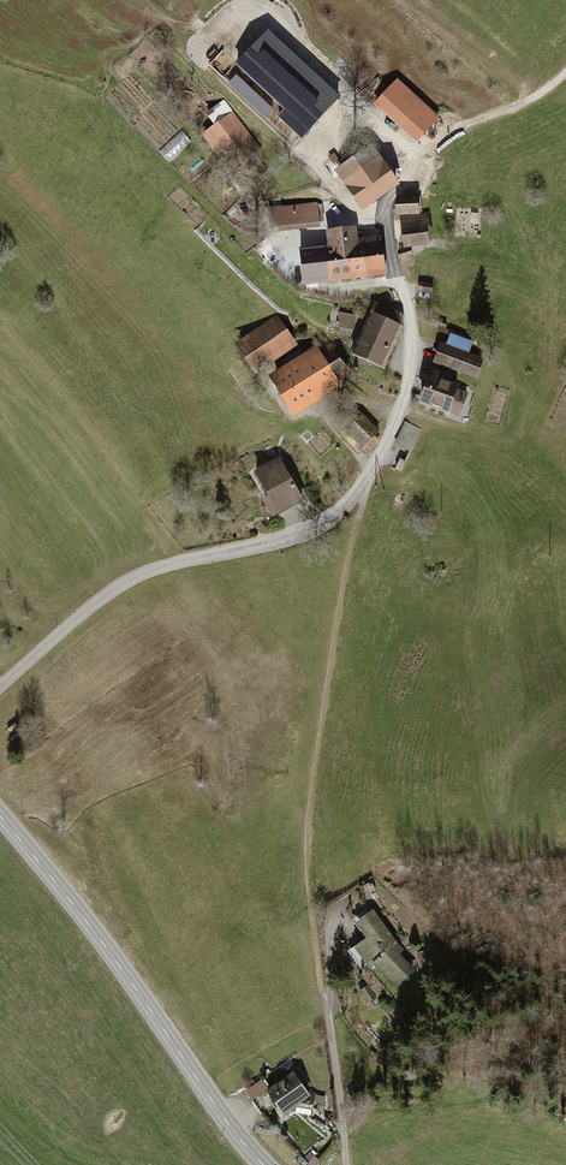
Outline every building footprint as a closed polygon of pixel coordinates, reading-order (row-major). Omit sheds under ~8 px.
[(171,62),(186,78),(193,73),(177,56),(171,62)] [(261,152),(232,113),(227,116),(221,109),(207,120),(212,127),(202,135),(231,174),(261,152)] [(160,154),(169,163),(190,142),(180,133),(160,154)] [(373,144),(335,169),(358,204),(396,179),(373,144)] [(418,197),(398,197),(399,216),(419,216),(418,197)] [(321,204),(267,208),(268,227),(322,223),(321,204)] [(398,219),(402,248),(432,244),(428,215),(398,219)] [(326,246),(298,249),(301,287),(384,280),(380,237),(357,239),(356,228),(324,231),(326,246)] [(395,253),(398,262),(411,258),(408,249),(395,253)] [(432,284),(418,281),(416,293),(430,295),(432,284)] [(373,302),(349,357),(384,373),(403,329),(399,327),(404,316),(373,302)] [(358,317),(337,312),(334,327),(354,332),(358,317)] [(275,316),(232,346),(253,376),(296,346),(275,316)] [(439,344),(432,364),(477,380),(484,360),(439,344)] [(266,378),(291,419),(341,389),(338,385),(354,376),(323,348),(318,351),(316,348),(266,378)] [(459,383),(431,372),(418,407),(459,422),(469,395),(456,390),(459,383)] [(421,433),(404,425),(394,446),(411,454),(421,433)] [(278,459),(253,473),(267,498),(261,501),(272,521),(302,504),(278,459)] [(398,944),(371,909),(353,923),(365,938),(345,953),(360,972),(366,967),(369,972),(375,968),(403,996),(421,977),(410,965),(415,960),(398,944)] [(367,986),(356,994),(366,1009),(377,1001),(367,986)] [(317,1095),(308,1095),(291,1073),(266,1091),(259,1083),(244,1094),(251,1103),(263,1094),(281,1118),(295,1108),(295,1116),(311,1117),(311,1111),(316,1111),(317,1095)]
